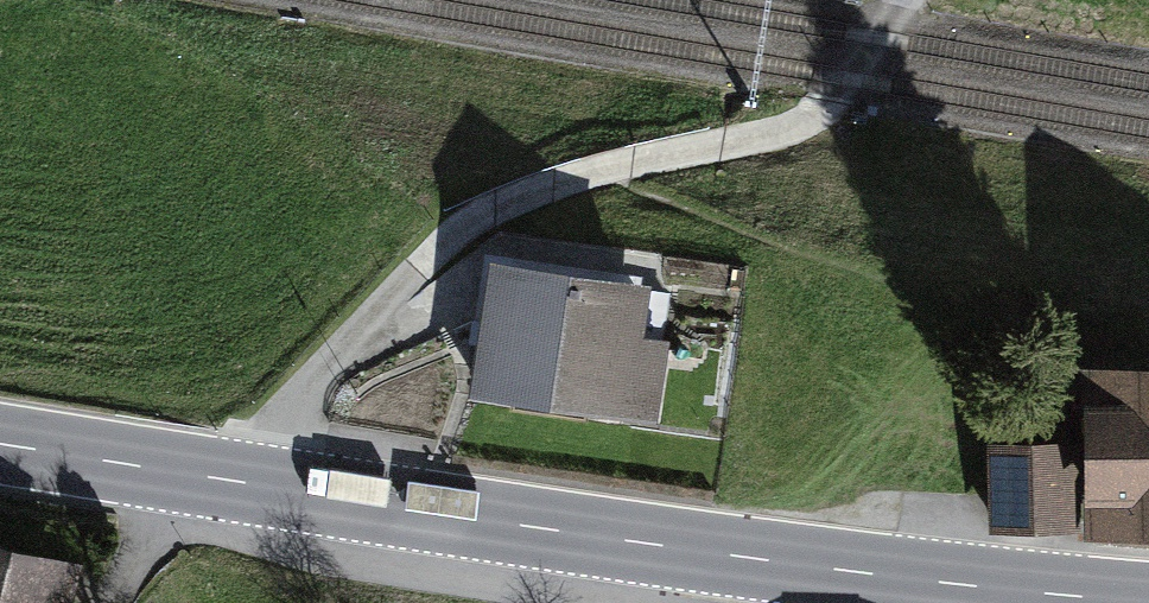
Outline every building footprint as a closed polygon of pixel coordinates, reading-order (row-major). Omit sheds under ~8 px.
[(647,290),(489,269),(469,411),(659,437),(670,351),(639,346),(647,290)] [(1072,377),(1076,556),(1148,554),(1148,375),(1072,377)] [(1057,447),(978,453),(985,539),(1063,534),(1057,447)] [(0,541),(0,602),(67,602),(77,558),(0,541)]
